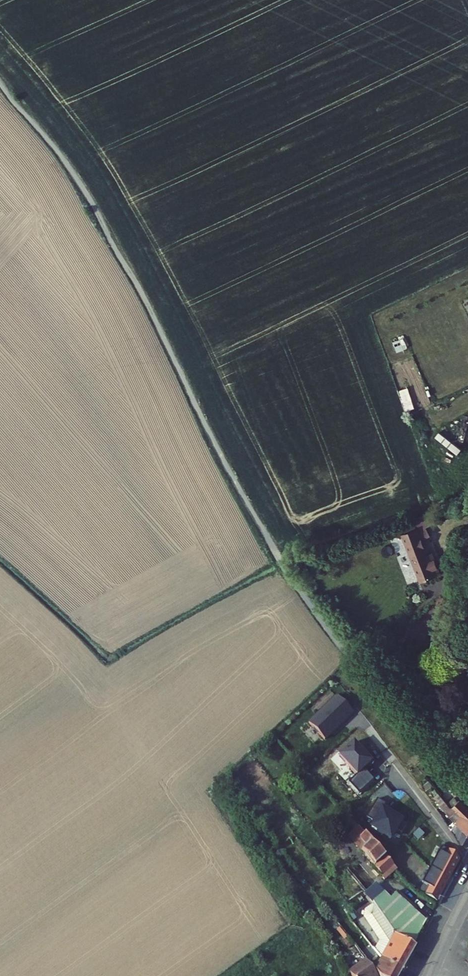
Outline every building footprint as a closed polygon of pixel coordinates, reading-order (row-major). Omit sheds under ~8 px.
[(414,526),(397,532),(401,542),(417,535),(414,526)] [(417,535),(401,542),(411,567),(427,559),(417,535)] [(419,796),(409,804),(417,815),(428,807),(419,796)] [(463,823),(459,830),(467,837),(467,811),(466,812),(455,801),(448,807),(463,823)] [(467,840),(467,837),(459,830),(463,823),(448,807),(445,811),(453,820),(446,831),(459,848),(462,849),(467,840)] [(351,843),(361,833),(348,819),(345,822),(353,831),(346,837),(351,843)] [(383,880),(395,869),(361,833),(351,843),(373,865),(372,867),(381,876),(380,877),(383,880)] [(437,846),(427,867),(446,877),(456,855),(437,846)] [(427,867),(416,891),(435,901),(446,877),(427,867)] [(412,947),(425,922),(395,892),(390,897),(384,892),(372,906),(373,907),(393,938),(412,947)] [(373,954),(379,962),(402,974),(415,948),(412,947),(393,938),(373,907),(363,913),(361,920),(378,945),(373,954)] [(354,913),(347,919),(351,925),(358,919),(354,913)] [(354,948),(376,975),(401,975),(402,974),(379,962),(377,967),(358,944),(354,948)] [(347,975),(348,975),(373,975),(363,963),(347,975)]
